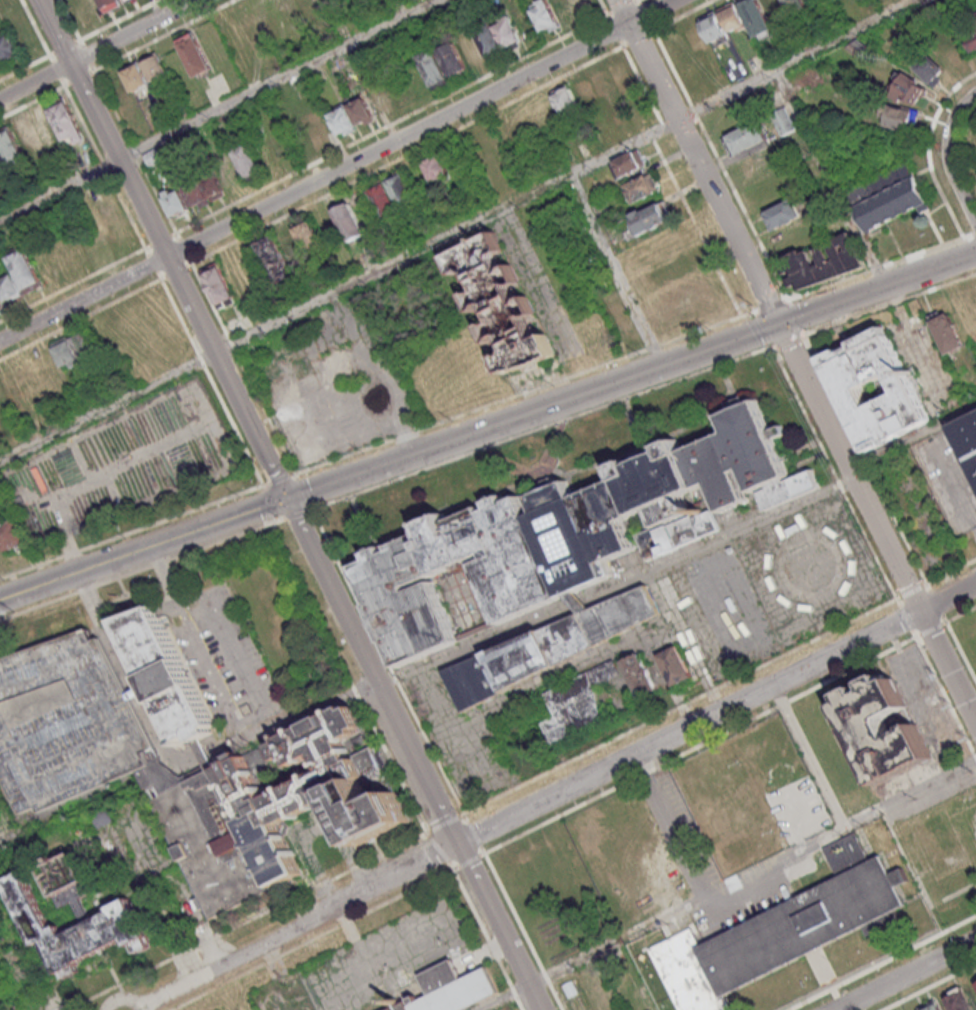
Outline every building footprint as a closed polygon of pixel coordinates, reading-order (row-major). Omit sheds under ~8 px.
[(77,23),(121,5),(119,0),(67,0),(77,23)] [(560,28),(549,0),(541,0),(530,5),(543,35),(560,28)] [(571,0),(556,0),(552,2),(563,27),(580,20),(571,0)] [(754,38),(735,0),(757,0),(771,29),(754,38)] [(792,20),(782,0),(803,0),(809,11),(792,20)] [(744,24),(728,32),(716,9),(733,1),(744,24)] [(712,48),(699,22),(700,22),(698,18),(714,10),(716,14),(716,13),(729,39),(712,48)] [(522,42),(511,15),(417,54),(430,87),(489,63),(486,57),(522,42)] [(967,21),(971,27),(961,33),(974,53),(975,52),(975,15),(967,21)] [(928,42),(934,52),(915,64),(930,87),(949,75),(948,73),(969,60),(950,29),(928,42)] [(213,68),(194,31),(176,40),(195,78),(213,68)] [(8,34),(0,39),(0,56),(5,63),(21,53),(8,34)] [(142,60),(153,82),(168,74),(158,52),(142,60)] [(149,84),(139,61),(121,69),(131,92),(149,84)] [(922,102),(925,80),(896,76),(892,98),(922,102)] [(395,109),(384,85),(366,93),(377,117),(395,109)] [(579,107),(569,85),(552,93),(562,115),(579,107)] [(329,113),(339,136),(375,120),(364,97),(329,113)] [(67,148),(86,140),(68,99),(49,108),(67,148)] [(918,113),(883,103),(878,123),(912,133),(918,113)] [(295,114),(315,151),(333,141),(313,104),(295,114)] [(770,113),(780,136),(795,129),(785,106),(770,113)] [(29,116),(11,124),(13,128),(0,133),(0,147),(9,167),(27,159),(27,158),(44,150),(29,116)] [(725,136),(734,156),(767,140),(758,120),(725,136)] [(247,179),(263,170),(247,141),(231,151),(247,179)] [(611,159),(617,177),(646,166),(640,149),(611,159)] [(736,163),(744,179),(770,166),(761,150),(736,163)] [(421,160),(431,183),(450,175),(440,152),(421,160)] [(848,194),(868,234),(919,209),(922,214),(931,209),(909,163),(848,194)] [(368,189),(383,223),(402,215),(400,212),(418,204),(402,169),(384,177),(386,181),(368,189)] [(621,185),(629,204),(659,191),(651,172),(621,185)] [(226,195),(218,175),(184,189),(193,210),(226,195)] [(189,210),(179,186),(161,194),(170,218),(189,210)] [(762,212),(771,231),(802,216),(793,196),(762,212)] [(626,217),(636,237),(673,219),(663,199),(626,217)] [(349,243),(366,234),(349,201),(332,210),(349,243)] [(294,229),(306,250),(322,241),(309,219),(294,229)] [(255,241),(273,281),(292,273),(285,259),(302,252),(291,228),(273,236),(272,234),(255,241)] [(503,374),(557,356),(547,333),(535,337),(526,318),(540,313),(529,294),(516,302),(509,287),(520,282),(510,262),(500,267),(494,253),(503,250),(493,231),(445,255),(454,274),(464,269),(473,289),(464,295),(473,311),(484,307),(492,321),(481,327),(489,343),(500,337),(506,352),(495,358),(503,374)] [(862,267),(850,233),(780,258),(792,292),(862,267)] [(42,286),(25,246),(7,254),(24,293),(42,286)] [(236,300),(217,261),(199,270),(218,309),(236,300)] [(6,302),(23,294),(13,272),(0,278),(0,290),(6,302)] [(929,318),(948,357),(966,348),(950,315),(944,317),(941,312),(929,318)] [(225,322),(232,335),(244,330),(236,316),(225,322)] [(52,345),(64,372),(103,353),(90,326),(52,345)] [(822,360),(869,453),(931,422),(884,328),(853,344),(855,348),(842,354),(840,351),(822,360)] [(531,514),(565,594),(567,593),(576,590),(610,575),(603,560),(636,546),(624,516),(651,505),(666,542),(664,543),(666,549),(722,526),(712,504),(696,511),(688,493),(710,484),(721,510),(751,498),(739,468),(742,467),(751,490),(768,483),(769,484),(760,488),(767,505),(819,483),(812,466),(785,478),(784,475),(789,473),(773,434),(785,429),(782,422),(769,427),(757,397),(747,401),(744,393),(728,399),(732,409),(722,413),(729,430),(685,449),(681,439),(667,445),(669,449),(633,464),(632,461),(619,466),(623,476),(575,496),(569,480),(558,484),(555,477),(540,483),(543,490),(533,494),(540,511),(531,514)] [(951,427),(975,476),(975,414),(951,427)] [(358,566),(374,559),(371,552),(382,547),(385,554),(395,549),(393,544),(410,537),(426,530),(423,523),(445,514),(448,520),(482,505),(484,510),(493,506),(490,499),(505,493),(507,499),(522,493),(531,514),(565,594),(502,622),(478,563),(494,556),(492,551),(410,585),(412,590),(437,579),(462,639),(399,666),(358,566)] [(29,542),(16,516),(0,523),(0,538),(7,552),(29,542)] [(448,671),(468,712),(664,613),(649,585),(592,609),(582,613),(448,671)] [(567,593),(576,605),(582,613),(592,609),(585,602),(576,590),(567,593)] [(179,745),(184,742),(183,740),(192,736),(194,740),(211,732),(209,727),(213,724),(154,607),(118,620),(179,745)] [(25,816),(41,809),(43,814),(140,774),(153,767),(162,763),(104,640),(99,642),(94,631),(0,665),(0,765),(25,816)] [(662,658),(678,690),(696,680),(681,649),(662,658)] [(625,664),(644,701),(661,693),(642,655),(625,664)] [(545,695),(556,717),(543,724),(547,733),(545,733),(552,748),(575,737),(573,731),(582,727),(583,730),(604,719),(598,688),(624,676),(616,660),(545,695)] [(840,706),(878,785),(932,758),(916,725),(910,728),(911,731),(894,740),(886,723),(886,717),(907,707),(894,680),(887,683),(883,675),(867,683),(870,691),(861,695),(858,688),(842,695),(846,703),(840,706)] [(140,774),(213,920),(275,889),(278,895),(306,882),(282,833),(334,807),(361,862),(416,834),(356,712),(349,716),(347,712),(280,745),(282,748),(274,751),(281,766),(291,761),(295,770),(319,759),(328,776),(268,805),(246,762),(243,763),(240,757),(225,764),(228,771),(221,774),(215,763),(184,779),(162,763),(140,774)] [(112,818),(104,809),(92,821),(100,829),(112,818)] [(720,996),(860,926),(865,935),(895,920),(891,911),(903,905),(878,856),(867,861),(852,831),(820,848),(833,874),(697,941),(689,925),(645,947),(676,1009),(727,1009),(720,996)] [(9,887),(40,949),(48,945),(63,977),(68,975),(69,982),(83,976),(78,966),(131,941),(140,959),(155,952),(133,905),(115,913),(117,918),(67,942),(63,934),(57,936),(29,877),(9,887)] [(499,992),(485,962),(460,974),(451,956),(416,973),(426,993),(414,999),(412,995),(382,1009),(462,1009),(499,992)] [(950,1009),(973,1009),(963,987),(944,994),(950,1009)] [(936,1000),(917,1008),(918,1009),(941,1009),(936,1000)]
